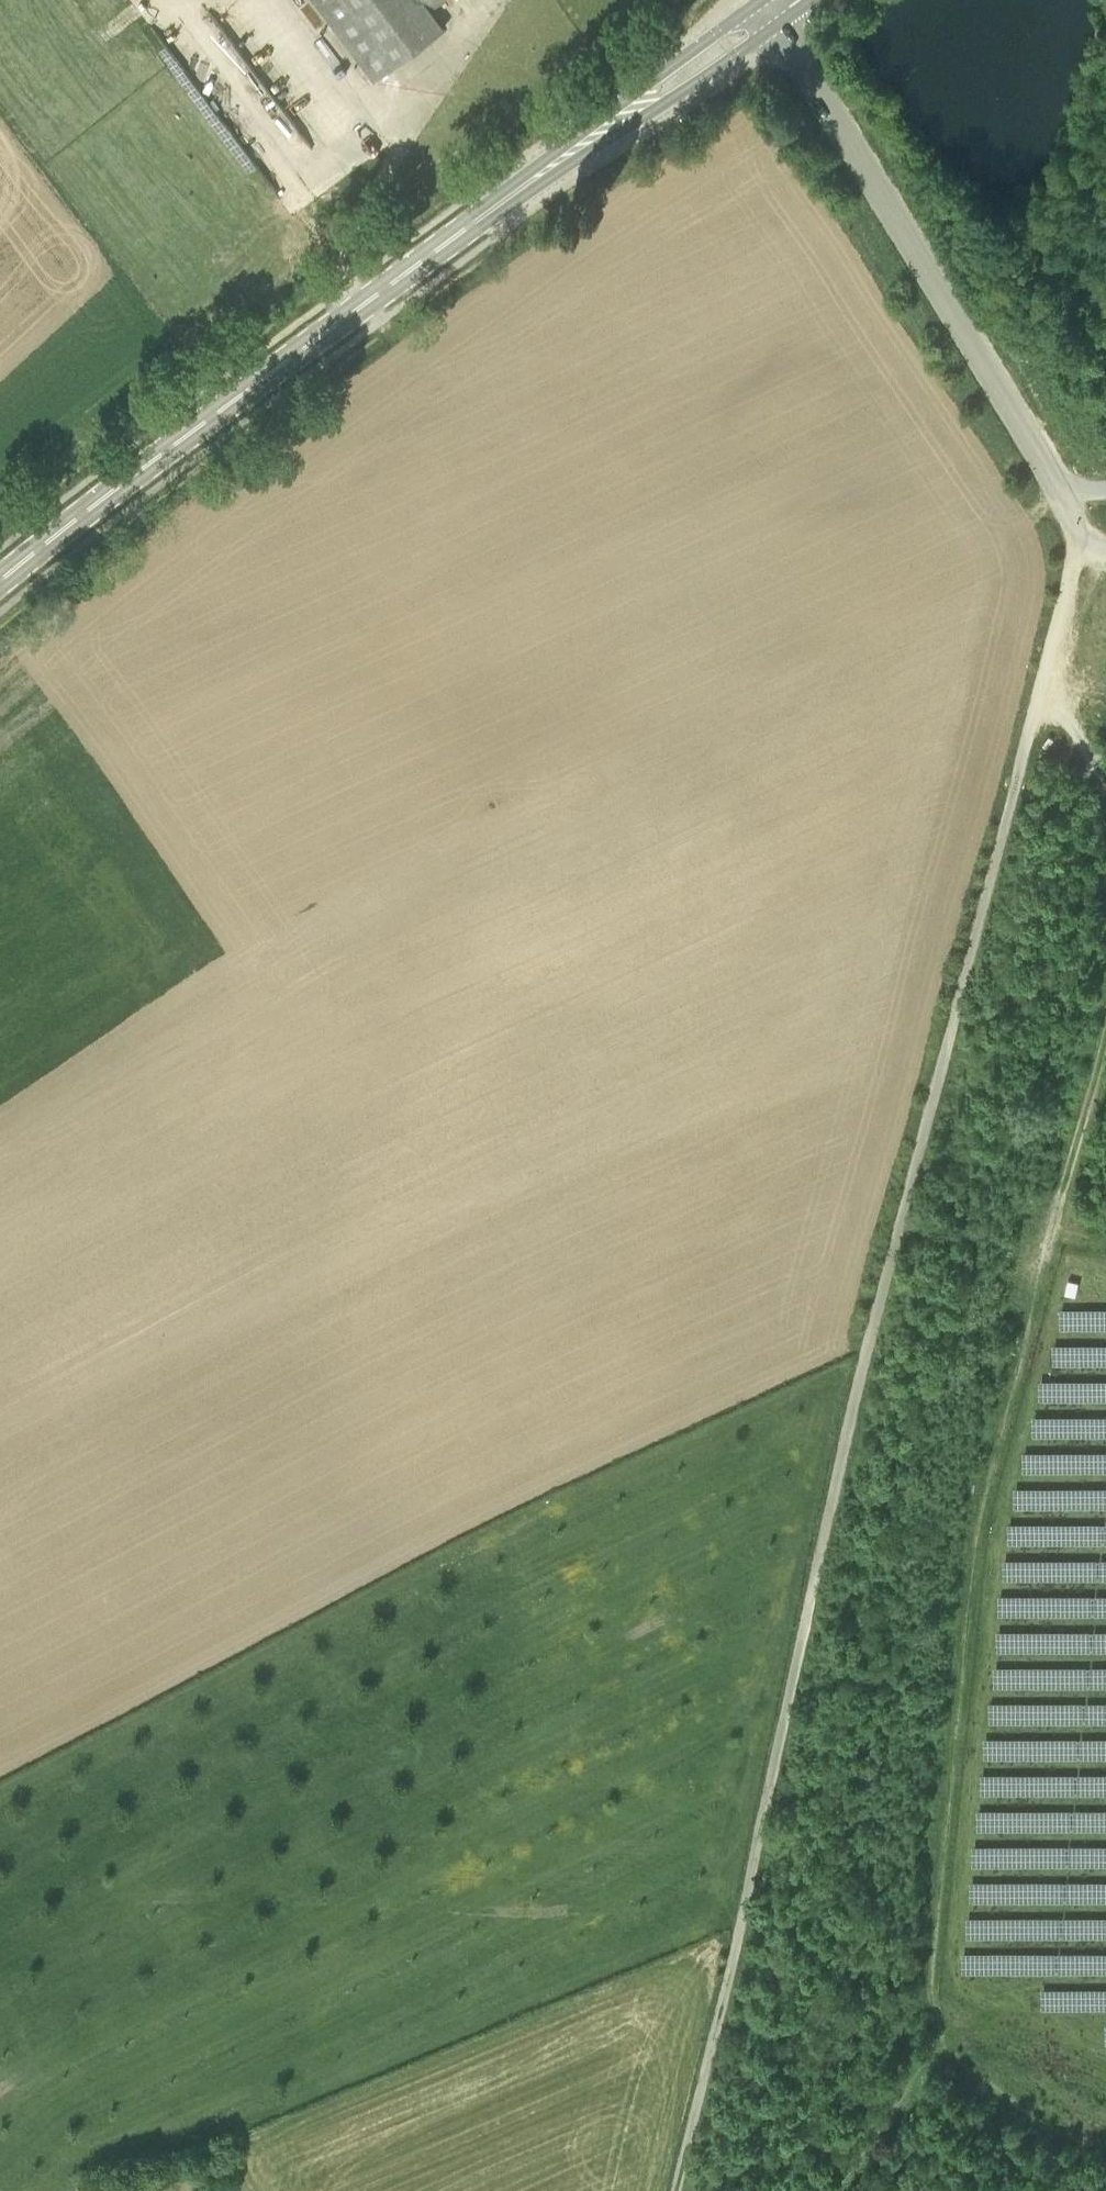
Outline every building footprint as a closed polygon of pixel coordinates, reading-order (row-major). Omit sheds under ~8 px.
[(377,84),(446,31),(432,13),(448,0),(311,0),(377,84)]
